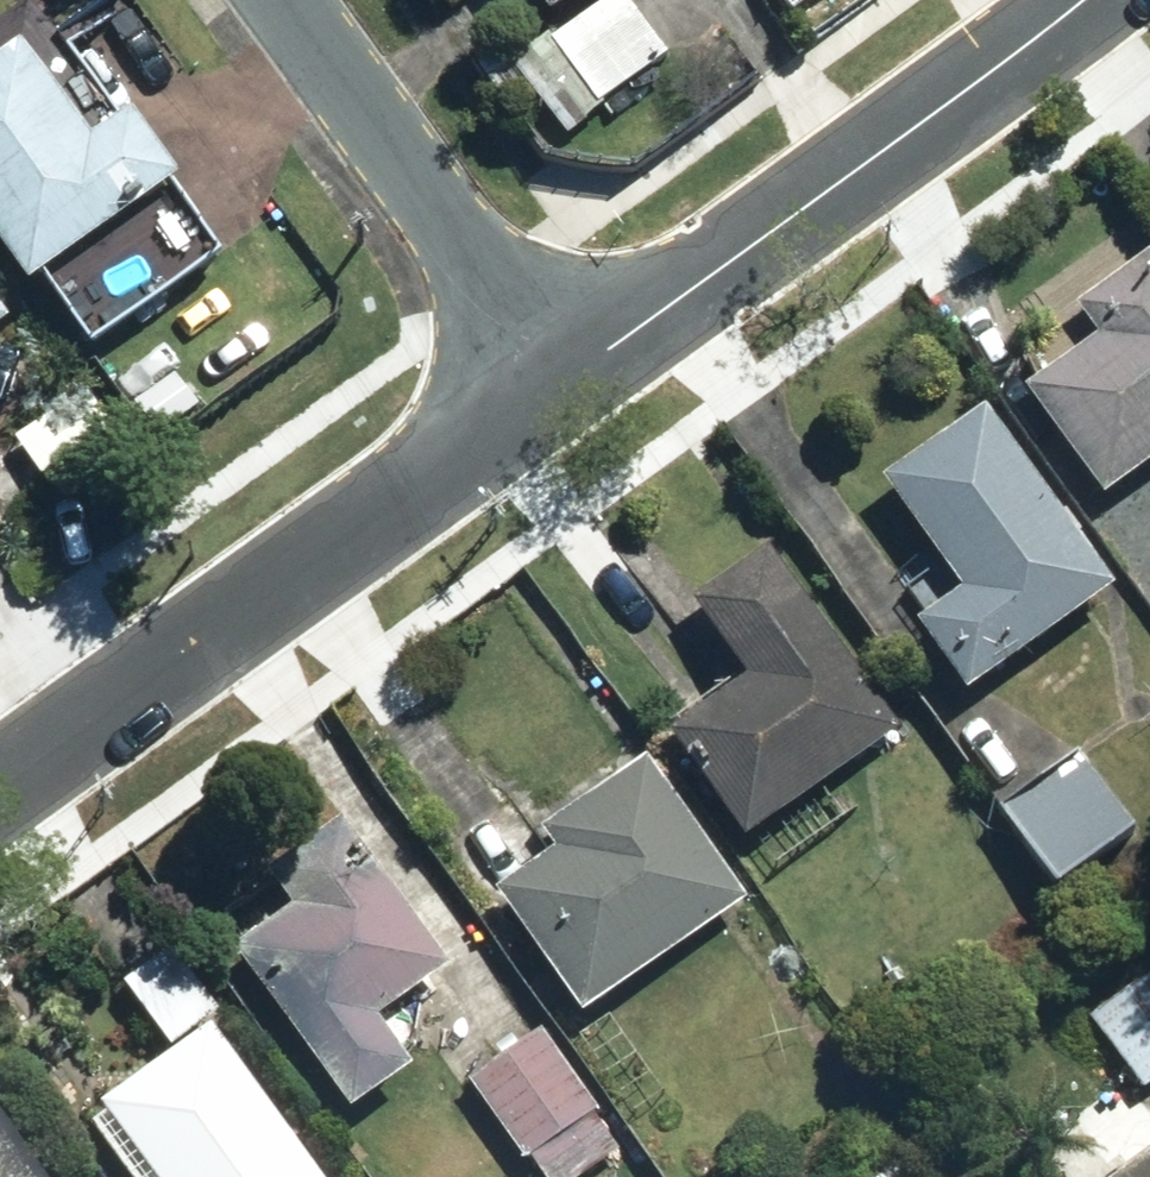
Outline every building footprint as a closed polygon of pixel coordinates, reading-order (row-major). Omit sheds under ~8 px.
[(538,29),(578,0),(518,0),(538,29)] [(621,0),(600,0),(543,45),(602,120),(672,65),(621,0)] [(793,17),(815,0),(779,0),(793,17)] [(0,69),(0,252),(34,299),(181,194),(132,128),(96,154),(22,52),(0,69)] [(1147,253),(1081,310),(1104,341),(1027,399),(1108,507),(1149,475),(1149,257),(1147,253)] [(10,343),(0,328),(0,349),(10,343)] [(1113,593),(989,416),(875,491),(953,603),(913,631),(961,700),(1113,593)] [(901,734),(765,544),(678,623),(728,692),(667,736),(745,846),(901,734)] [(1149,837),(1149,811),(1103,743),(1068,767),(1010,684),(940,732),(1057,902),(1149,837)] [(745,907),(645,748),(535,829),(513,795),(442,840),(485,908),(501,898),(575,1014),(745,907)] [(448,973),(337,814),(257,865),(288,910),(230,950),(346,1116),(426,1060),(393,1012),(448,973)] [(205,1028),(222,1016),(170,945),(117,984),(169,1055),(205,1028)] [(1077,1033),(1137,1107),(1149,1096),(1149,974),(1077,1033)] [(205,1028),(169,1055),(82,1120),(124,1176),(316,1176),(205,1028)] [(458,1074),(534,1176),(587,1176),(619,1154),(543,1050),(525,1063),(510,1043),(458,1074)] [(1109,1176),(1149,1176),(1149,1147),(1109,1176)] [(0,1152),(0,1176),(19,1176),(0,1152)]
